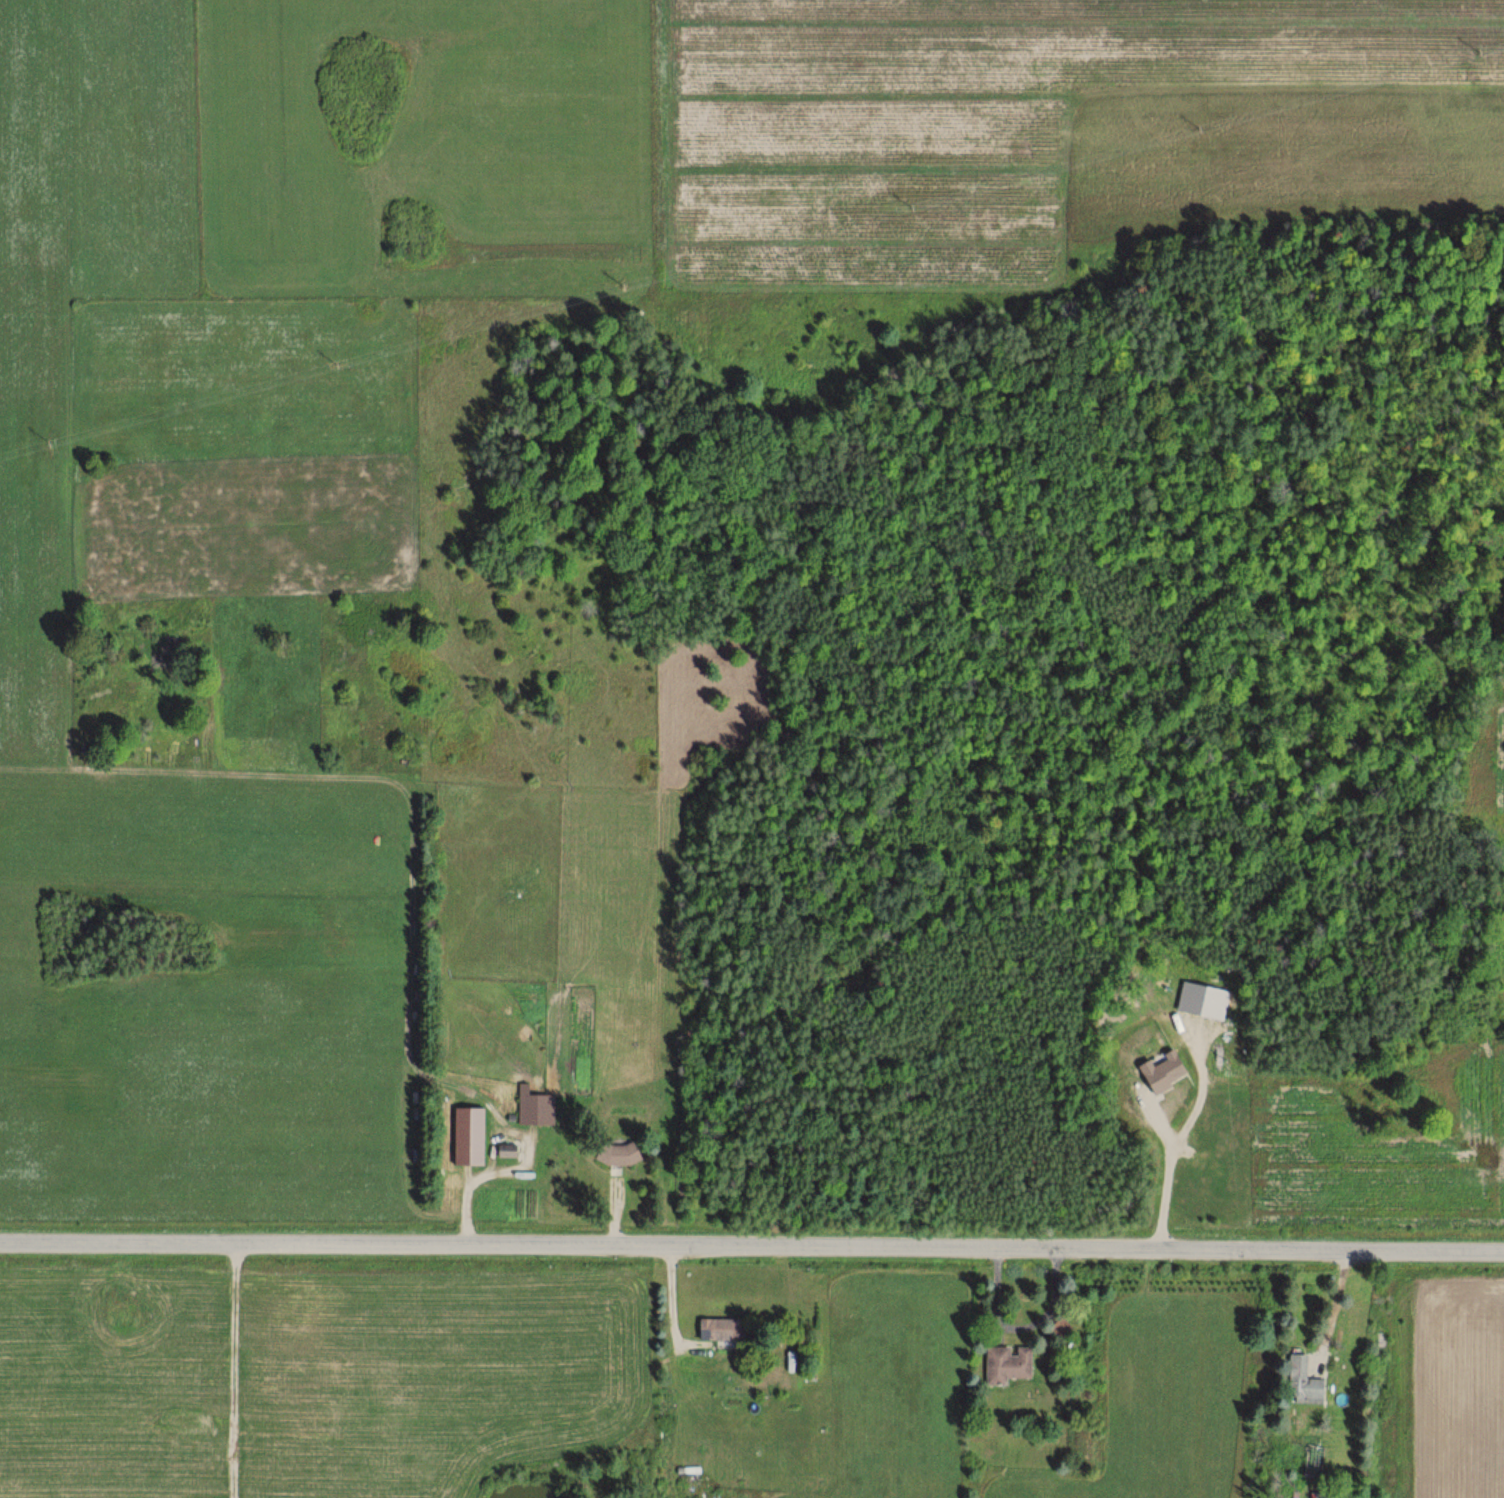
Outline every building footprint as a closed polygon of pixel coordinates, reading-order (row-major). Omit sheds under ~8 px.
[(554,1094),(528,1094),(528,1082),(518,1082),(518,1124),(554,1124),(554,1094)] [(642,1150),(628,1143),(625,1150),(605,1139),(596,1155),(630,1173),(642,1150)] [(498,1156),(517,1156),(517,1144),(499,1144),(498,1156)] [(700,1339),(745,1339),(745,1318),(700,1318),(700,1339)] [(808,1345),(808,1335),(797,1335),(797,1345),(808,1345)] [(1006,1376),(1031,1376),(1032,1345),(1017,1345),(1017,1354),(1010,1353),(1010,1345),(987,1345),(986,1383),(1006,1383),(1006,1376)] [(1307,1377),(1307,1353),(1290,1353),(1288,1397),(1323,1398),(1324,1378),(1307,1377)]
